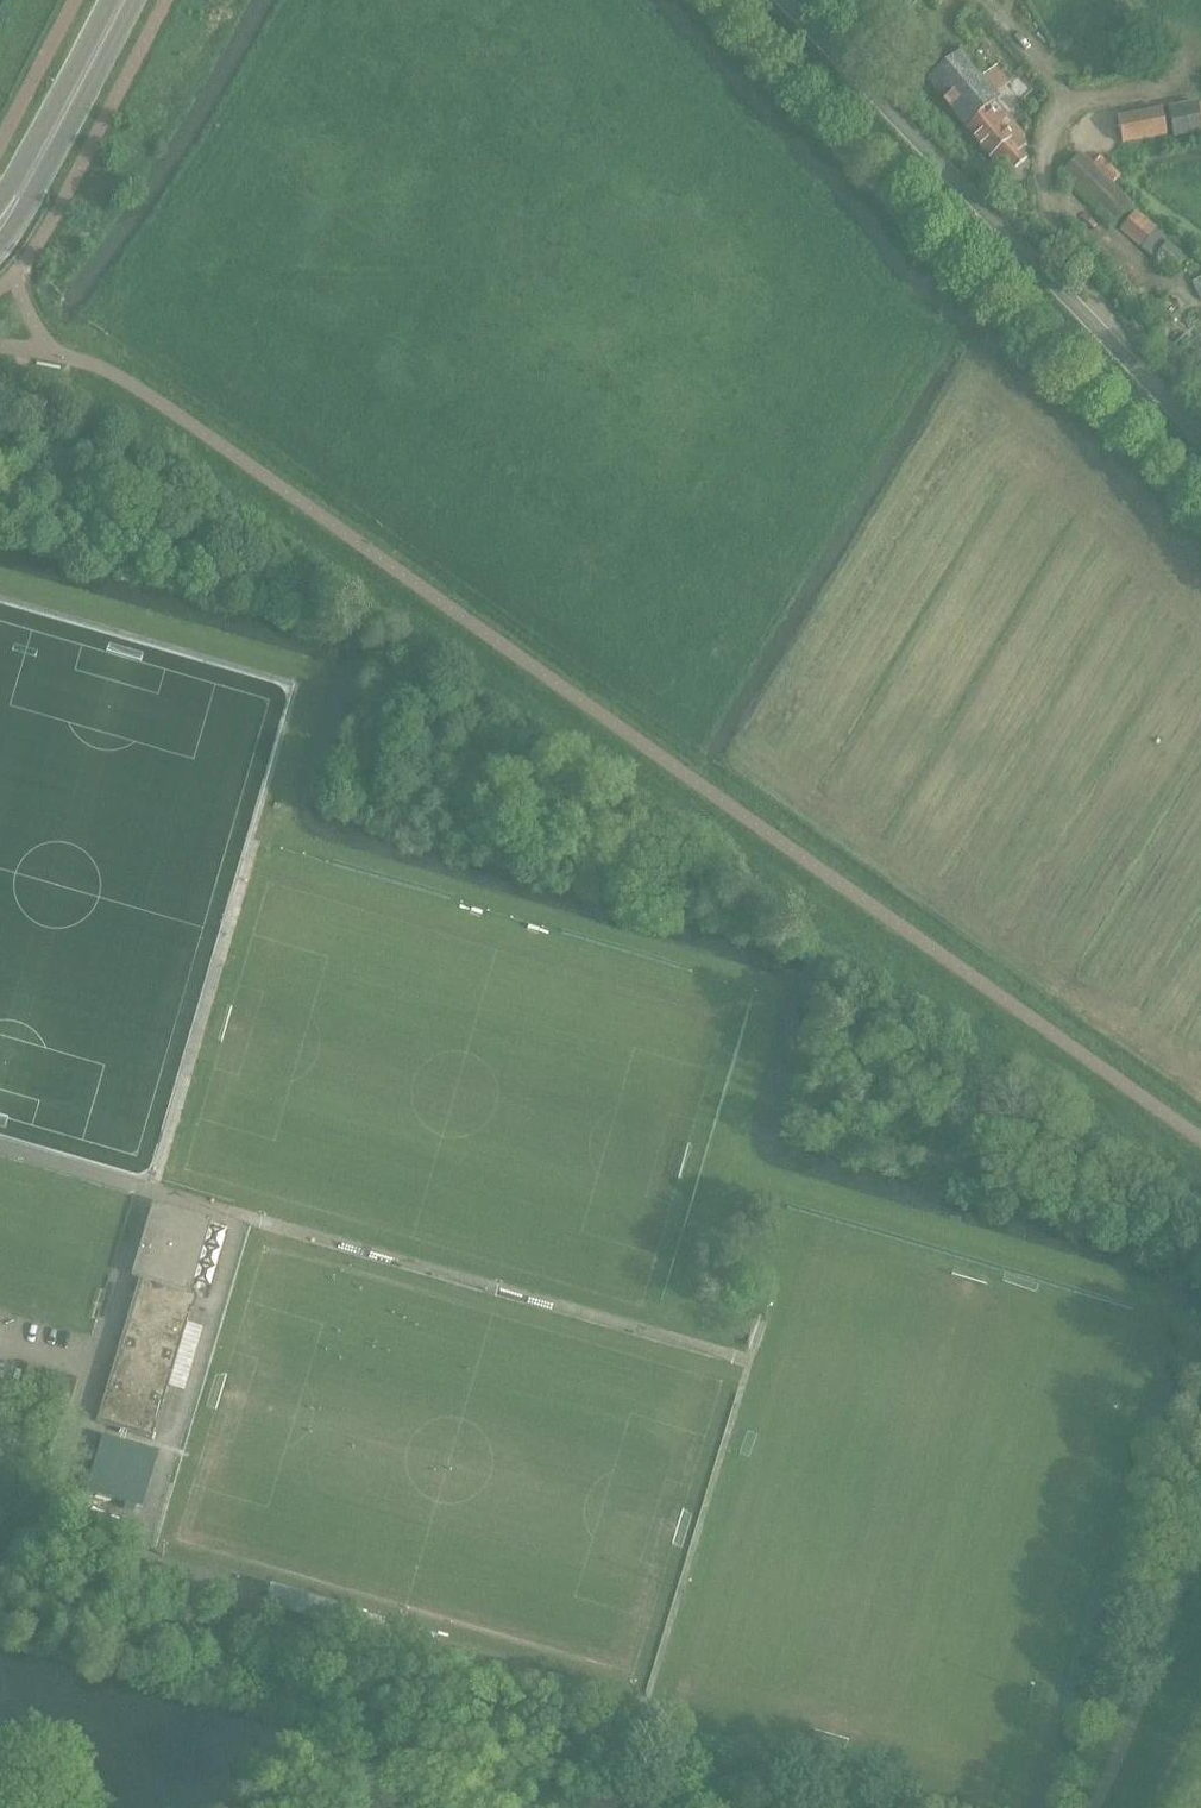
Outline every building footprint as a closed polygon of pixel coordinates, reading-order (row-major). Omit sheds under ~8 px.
[(999,98),(961,53),(928,82),(1007,178),(1028,159),(1021,151),(1027,145),(1023,140),(1026,138),(995,102),(999,98)] [(1041,100),(1021,78),(1012,86),(1024,99),(1021,102),(1029,111),(1041,100)] [(1197,104),(1096,123),(1109,147),(1123,144),(1200,129),(1200,122),(1197,104)] [(1080,153),(1061,173),(1114,225),(1133,206),(1080,153)] [(1169,243),(1169,242),(1136,213),(1121,230),(1155,260),(1158,257),(1169,243)] [(1169,243),(1158,257),(1171,268),(1182,254),(1169,243)] [(208,1223),(154,1207),(153,1206),(132,1276),(140,1279),(97,1423),(153,1440),(192,1309),(181,1306),(185,1292),(188,1293),(208,1223)] [(768,1325),(759,1322),(756,1321),(748,1345),(760,1349),(768,1325)] [(38,1375),(40,1369),(31,1366),(29,1372),(38,1375)] [(104,1436),(87,1492),(143,1509),(160,1453),(104,1436)]
